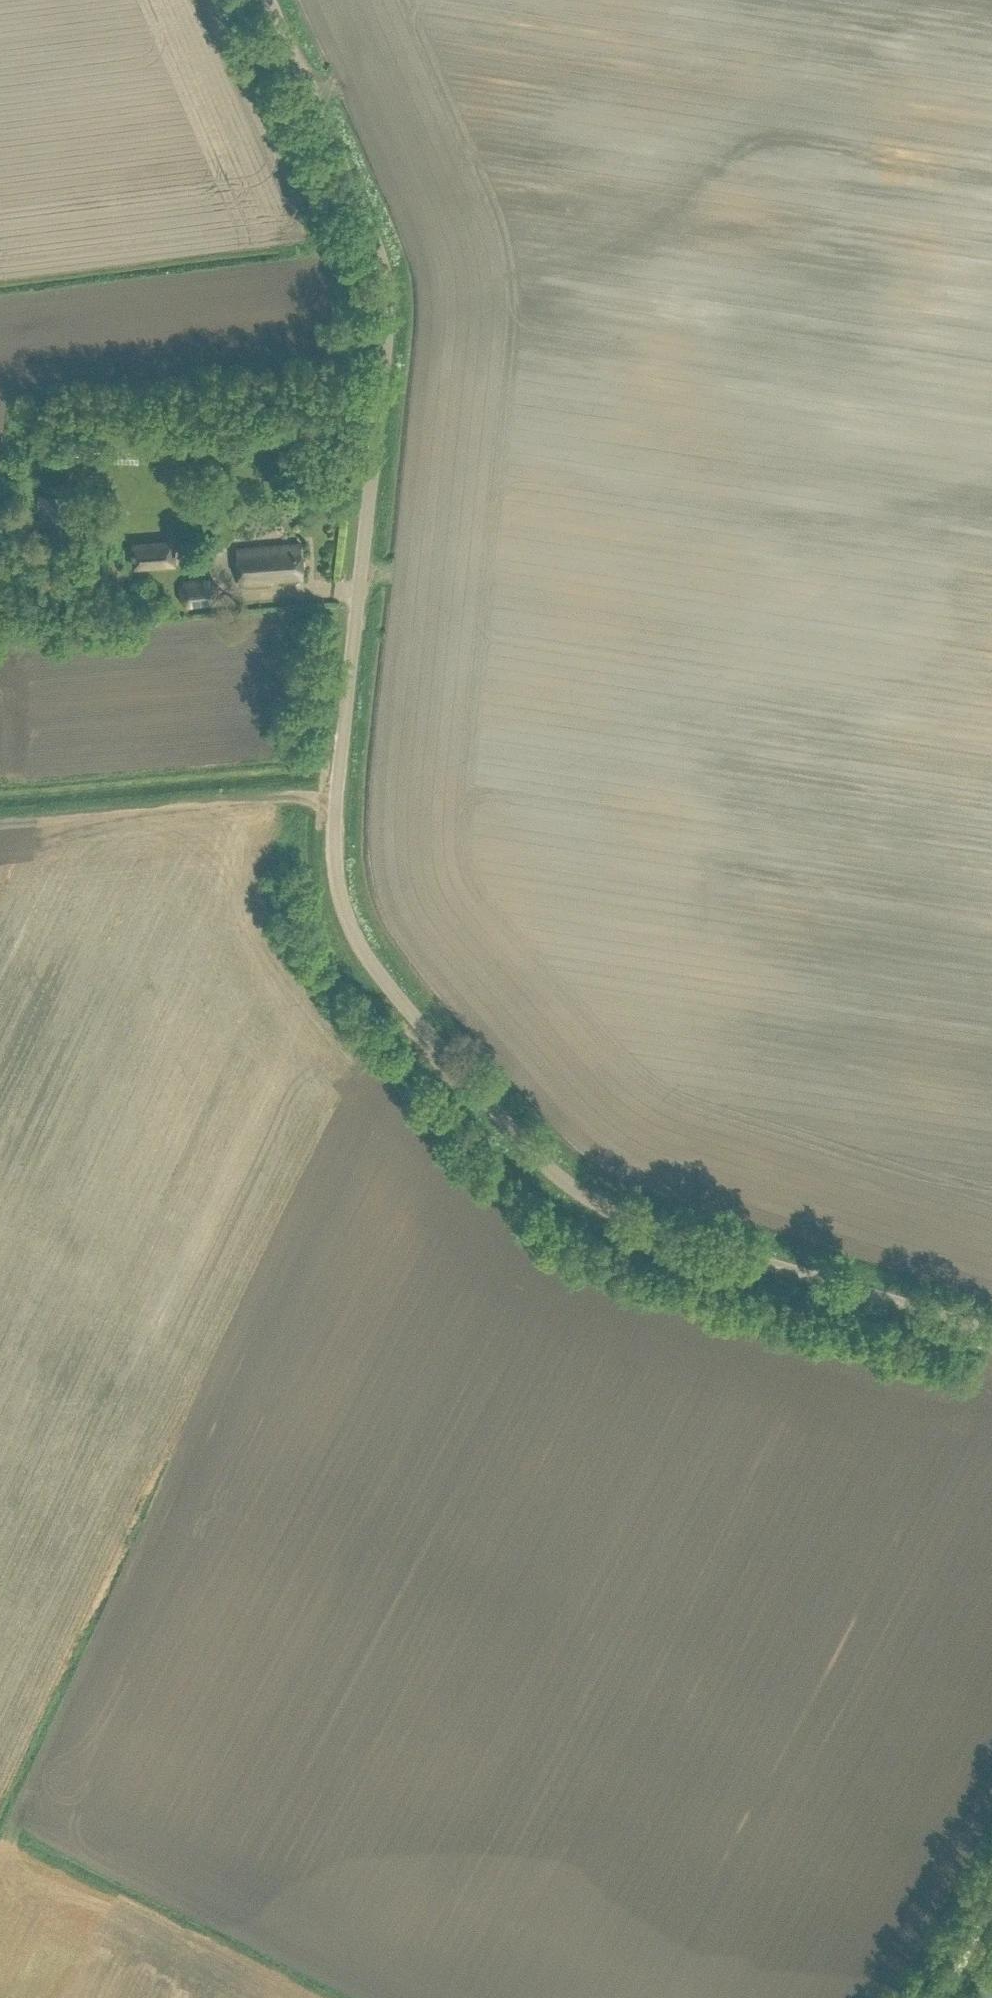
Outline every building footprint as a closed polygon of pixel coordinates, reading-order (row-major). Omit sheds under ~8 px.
[(139,497),(140,513),(151,512),(150,496),(139,497)] [(134,569),(179,565),(176,537),(132,541),(134,569)] [(302,580),(301,572),(299,543),(235,548),(238,585),(302,580)] [(188,608),(216,605),(220,598),(219,583),(213,577),(185,580),(180,588),(181,599),(188,608)]
